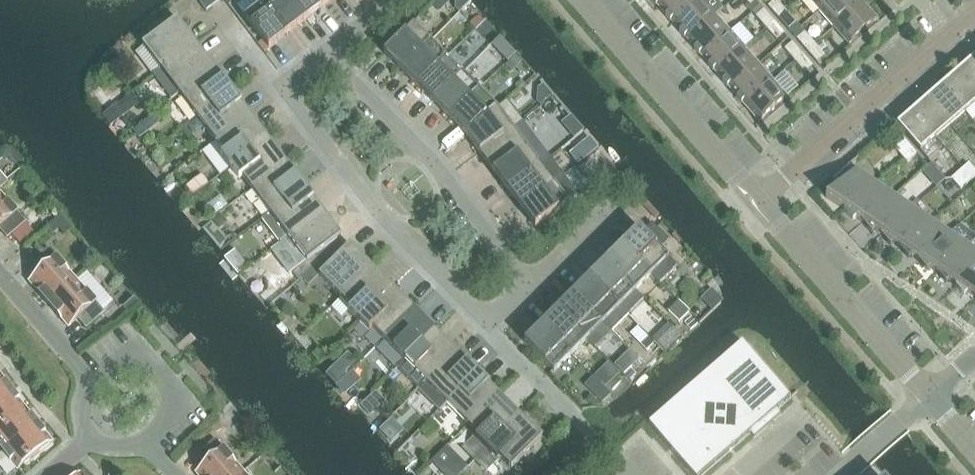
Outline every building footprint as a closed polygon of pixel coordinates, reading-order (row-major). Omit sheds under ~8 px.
[(207,11),(221,0),(198,0),(207,11)] [(263,1),(289,35),(307,21),(291,0),(262,0),(263,1)] [(307,21),(325,7),(320,0),(291,0),(307,21)] [(433,5),(440,12),(450,2),(447,0),(437,0),(433,5)] [(674,23),(700,0),(667,0),(659,7),(674,23)] [(716,15),(724,9),(716,0),(700,0),(674,23),(688,40),(716,15)] [(779,18),(787,12),(777,0),(776,0),(769,7),(779,18)] [(820,11),(833,0),(810,0),(820,11)] [(834,27),(863,3),(860,0),(833,0),(820,11),(834,27)] [(289,35),(263,1),(244,16),(269,49),(289,35)] [(863,3),(834,27),(849,44),(857,38),(859,40),(872,29),(869,27),(877,20),(863,3)] [(757,17),(767,29),(775,22),(764,10),(757,17)] [(787,12),(779,18),(789,30),(797,23),(787,12)] [(688,40),(702,56),(731,32),(716,15),(688,40)] [(476,17),(470,23),(475,29),(484,20),(481,17),(476,17)] [(178,18),(143,45),(161,70),(197,43),(178,18)] [(775,22),(767,29),(777,41),(785,34),(775,22)] [(385,54),(402,71),(431,41),(414,24),(385,54)] [(702,56),(716,73),(745,48),(731,32),(702,56)] [(797,39),(807,51),(815,44),(805,32),(797,39)] [(402,71),(418,87),(447,57),(431,41),(402,71)] [(171,100),(180,94),(215,67),(197,43),(153,76),(171,100)] [(785,50),(795,61),(803,55),(793,43),(785,50)] [(815,44),(807,51),(818,63),(825,56),(815,44)] [(716,73),(731,89),(759,64),(745,48),(716,73)] [(516,55),(505,66),(511,72),(522,61),(516,55)] [(803,55),(795,61),(805,73),(813,66),(803,55)] [(418,87),(434,103),(463,73),(447,57),(418,87)] [(956,73),(974,95),(974,65),(971,60),(956,73)] [(731,89),(745,105),(773,81),(759,64),(731,89)] [(180,94),(198,117),(233,91),(215,67),(180,94)] [(434,103),(450,119),(480,89),(463,73),(434,103)] [(942,86),(965,112),(974,104),(974,95),(956,73),(942,86)] [(773,81),(745,105),(760,122),(768,115),(770,118),(782,107),(780,105),(788,98),(773,81)] [(537,90),(537,103),(540,107),(552,98),(542,86),(537,90)] [(942,86),(927,98),(951,125),(965,112),(942,86)] [(102,87),(93,94),(107,111),(120,101),(127,96),(120,87),(111,94),(106,93),(102,87)] [(450,119),(466,136),(498,108),(480,89),(450,119)] [(198,117),(216,141),(251,115),(233,91),(198,117)] [(927,98),(913,111),(936,138),(951,125),(927,98)] [(107,111),(103,114),(111,125),(128,112),(120,101),(107,111)] [(466,136),(480,154),(522,122),(506,101),(498,108),(466,136)] [(936,138),(913,111),(898,124),(921,151),(936,138)] [(222,156),(231,168),(269,139),(251,115),(216,141),(225,153),(222,156)] [(569,115),(560,122),(568,132),(577,125),(569,115)] [(480,154),(494,172),(536,140),(522,122),(480,154)] [(141,123),(132,131),(138,140),(148,132),(141,123)] [(243,177),(253,189),(287,163),(269,139),(231,168),(240,180),(243,177)] [(588,139),(580,145),(588,156),(596,150),(588,139)] [(894,147),(901,155),(911,146),(904,139),(894,147)] [(508,190),(541,165),(550,158),(536,140),(494,172),(508,190)] [(911,146),(901,155),(908,163),(917,154),(911,146)] [(600,150),(593,156),(598,162),(605,156),(600,150)] [(550,158),(508,190),(521,208),(564,176),(550,158)] [(177,159),(168,166),(174,173),(183,167),(177,159)] [(253,189),(271,213),(305,187),(287,163),(253,189)] [(932,164),(923,171),(937,188),(946,180),(932,164)] [(963,169),(972,179),(974,177),(974,170),(969,164),(963,169)] [(826,197),(845,210),(876,184),(856,171),(855,172),(849,166),(834,179),(835,180),(840,185),(826,197)] [(963,169),(957,174),(967,184),(972,179),(963,169)] [(967,184),(957,174),(952,179),(961,189),(967,184)] [(202,175),(188,185),(195,194),(209,183),(202,175)] [(564,176),(521,208),(536,228),(569,202),(578,196),(564,176)] [(856,218),(864,223),(894,197),(876,184),(845,210),(845,211),(853,220),(856,218)] [(280,244),(289,237),(324,211),(305,187),(271,213),(261,220),(280,244)] [(8,238),(25,223),(0,193),(0,229),(8,238)] [(220,195),(205,207),(213,217),(228,206),(220,195)] [(875,230),(882,235),(913,209),(894,197),(864,223),(863,223),(872,233),(875,230)] [(894,243),(901,248),(931,222),(913,209),(882,235),(882,236),(891,245),(894,243)] [(324,211),(289,237),(308,262),(293,273),(299,281),(313,269),(341,244),(338,239),(342,236),(324,211)] [(220,216),(212,223),(219,231),(220,230),(223,227),(224,220),(220,216)] [(912,255),(920,260),(950,234),(931,222),(901,248),(909,258),(912,255)] [(640,228),(623,245),(652,274),(661,283),(678,266),(661,249),(669,240),(652,223),(644,232),(640,228)] [(931,268),(938,273),(968,247),(950,234),(920,260),(919,260),(928,270),(931,268)] [(341,244),(313,269),(319,275),(341,297),(372,267),(350,245),(346,249),(341,244)] [(623,245),(606,261),(636,290),(652,274),(623,245)] [(957,285),(974,269),(974,251),(968,247),(938,273),(946,283),(949,280),(957,285)] [(43,271),(30,282),(50,305),(76,282),(77,281),(60,262),(49,250),(43,255),(45,257),(51,264),(43,271)] [(227,256),(223,259),(237,277),(242,273),(248,268),(235,250),(227,256)] [(45,257),(37,264),(43,271),(51,264),(45,257)] [(606,261),(590,277),(628,315),(644,299),(636,290),(606,261)] [(349,311),(359,322),(393,288),(372,267),(341,297),(352,308),(349,311)] [(974,297),(974,269),(957,285),(956,285),(965,295),(968,293),(974,297)] [(76,282),(50,305),(69,327),(76,322),(78,319),(87,329),(104,313),(103,311),(113,302),(87,272),(77,281),(76,282)] [(590,277),(574,293),(612,331),(628,315),(590,277)] [(272,287),(262,296),(271,306),(281,296),(272,287)] [(373,329),(384,340),(415,309),(393,288),(359,322),(370,333),(373,329)] [(558,309),(588,339),(596,347),(612,331),(574,293),(558,309)] [(135,298),(124,308),(129,314),(140,304),(135,298)] [(699,306),(691,313),(698,320),(705,312),(699,306)] [(384,340),(405,361),(436,330),(415,309),(384,340)] [(558,309),(542,325),(571,355),(588,339),(558,309)] [(692,318),(685,324),(692,331),(698,325),(692,318)] [(571,355),(542,325),(525,342),(554,372),(571,355)] [(653,326),(647,333),(647,334),(655,342),(662,335),(653,326)] [(405,361),(397,368),(419,390),(426,382),(457,352),(436,330),(405,361)] [(647,334),(638,342),(647,351),(655,343),(647,334)] [(649,423),(693,474),(703,474),(751,434),(755,438),(782,414),(778,410),(792,398),(743,341),(649,423)] [(319,349),(314,354),(320,361),(325,356),(319,349)] [(426,382),(419,390),(440,411),(447,404),(478,373),(457,352),(426,382)] [(348,353),(330,370),(342,382),(359,364),(348,353)] [(623,358),(615,366),(626,376),(634,368),(623,358)] [(614,367),(606,375),(614,382),(621,375),(614,367)] [(447,404),(468,425),(499,394),(478,373),(447,404)] [(338,386),(335,388),(344,397),(346,395),(359,383),(351,374),(338,386)] [(12,392),(0,375),(0,401),(12,392)] [(604,387),(595,396),(602,404),(611,395),(604,387)] [(25,409),(12,392),(0,401),(0,428),(25,409)] [(466,449),(476,460),(520,415),(499,394),(468,425),(479,436),(466,449)] [(370,396),(362,405),(370,412),(378,403),(370,396)] [(4,453),(38,426),(25,409),(0,428),(0,448),(4,453)] [(520,415),(476,460),(487,470),(500,457),(512,468),(543,437),(520,415)] [(38,426),(4,453),(18,470),(52,443),(38,426)] [(197,474),(198,474),(241,474),(243,473),(216,441),(198,456),(207,465),(197,474)] [(446,447),(431,462),(441,473),(456,458),(446,447)]
